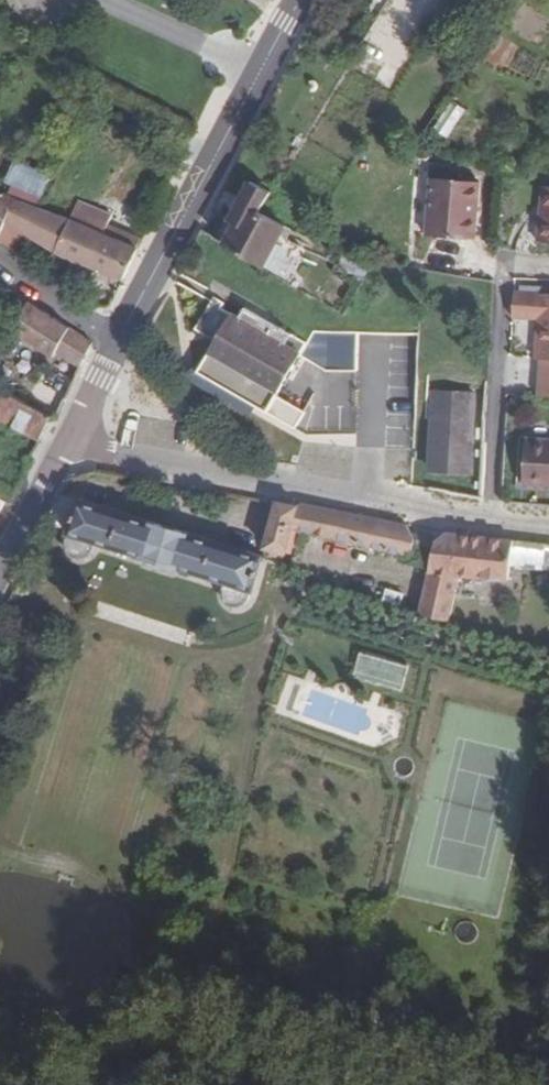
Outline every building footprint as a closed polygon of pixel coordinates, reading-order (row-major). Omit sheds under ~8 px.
[(391,32),(425,39),(432,0),(397,0),(391,32)] [(385,98),(395,74),(381,68),(370,92),(385,98)] [(145,136),(148,129),(141,126),(136,135),(144,139),(145,136)] [(104,233),(107,225),(112,214),(79,199),(78,201),(58,193),(65,178),(58,174),(44,202),(72,212),(69,219),(104,233)] [(537,182),(532,236),(548,238),(548,184),(537,182)] [(260,270),(281,227),(257,215),(269,193),(250,183),(229,224),(234,225),(223,247),(260,270)] [(472,241),(474,184),(426,184),(423,240),(472,241)] [(14,197),(0,192),(0,234),(14,197)] [(257,215),(281,227),(282,224),(261,213),(270,194),(269,193),(257,215)] [(69,219),(41,208),(14,197),(0,234),(0,242),(14,252),(23,233),(54,253),(88,267),(104,233),(69,219)] [(234,225),(229,224),(223,220),(213,241),(223,247),(234,225)] [(142,240),(107,225),(104,233),(138,248),(142,240)] [(138,248),(104,233),(88,267),(122,281),(138,248)] [(0,284),(0,302),(19,314),(10,329),(54,358),(56,354),(79,368),(91,342),(0,284)] [(535,354),(540,354),(540,360),(538,376),(537,391),(548,392),(548,284),(540,284),(540,290),(531,289),(529,314),(533,314),(539,315),(535,354)] [(266,389),(275,394),(304,344),(243,308),(237,318),(220,309),(223,303),(213,297),(194,330),(215,342),(197,373),(256,407),(266,389)] [(539,315),(533,314),(530,354),(535,354),(539,315)] [(67,395),(73,381),(62,376),(55,390),(67,395)] [(266,389),(256,407),(261,409),(265,412),(275,394),(266,389)] [(36,441),(38,442),(51,418),(0,390),(0,422),(36,441)] [(467,474),(472,395),(433,393),(429,471),(467,474)] [(528,486),(546,488),(547,482),(548,482),(548,437),(517,434),(514,480),(528,481),(528,486)] [(4,503),(7,504),(14,491),(0,484),(0,501),(4,503)] [(263,559),(77,501),(68,533),(253,591),(263,559)] [(416,542),(412,535),(408,527),(308,505),(302,507),(277,502),(265,550),(287,557),(294,532),(411,560),(416,542)] [(438,544),(421,618),(450,626),(460,582),(510,584),(512,571),(548,575),(548,546),(447,535),(438,544)] [(406,691),(414,667),(365,651),(357,676),(406,691)]
